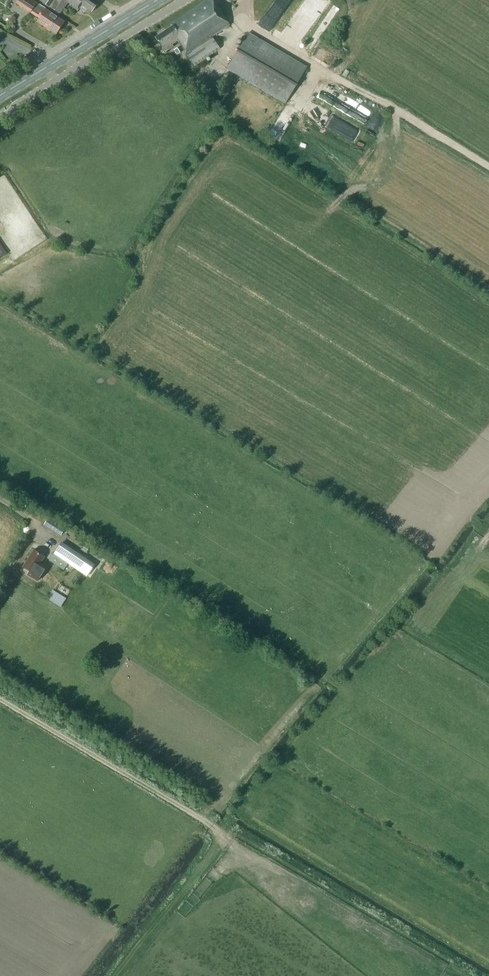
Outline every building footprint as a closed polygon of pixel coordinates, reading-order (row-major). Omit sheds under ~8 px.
[(37,2),(34,0),(12,0),(39,18),(37,22),(56,34),(64,21),(37,3),(37,2)] [(49,7),(60,14),(69,2),(73,5),(72,6),(78,10),(80,7),(86,11),(87,9),(91,12),(98,4),(92,0),(39,0),(49,7)] [(187,53),(230,25),(214,0),(206,0),(172,23),(173,25),(156,37),(162,47),(166,51),(173,46),(172,44),(178,40),(187,53)] [(307,67),(248,33),(227,68),(285,103),(307,67)] [(212,38),(188,55),(195,65),(219,48),(212,38)] [(201,88),(206,79),(201,76),(195,85),(201,88)] [(226,80),(223,85),(229,90),(233,85),(226,80)] [(363,121),(370,105),(321,83),(314,99),(363,121)] [(303,114),(341,132),(347,119),(309,102),(303,114)] [(348,120),(340,134),(354,142),(362,127),(348,120)] [(60,534),(65,527),(48,517),(44,524),(60,534)] [(54,553),(68,563),(87,575),(95,563),(62,541),(54,553)] [(33,549),(23,567),(29,570),(27,574),(37,580),(45,568),(39,565),(45,556),(33,549)] [(54,553),(50,559),(61,567),(64,569),(68,563),(54,553)] [(47,597),(61,606),(67,596),(52,588),(47,597)]
